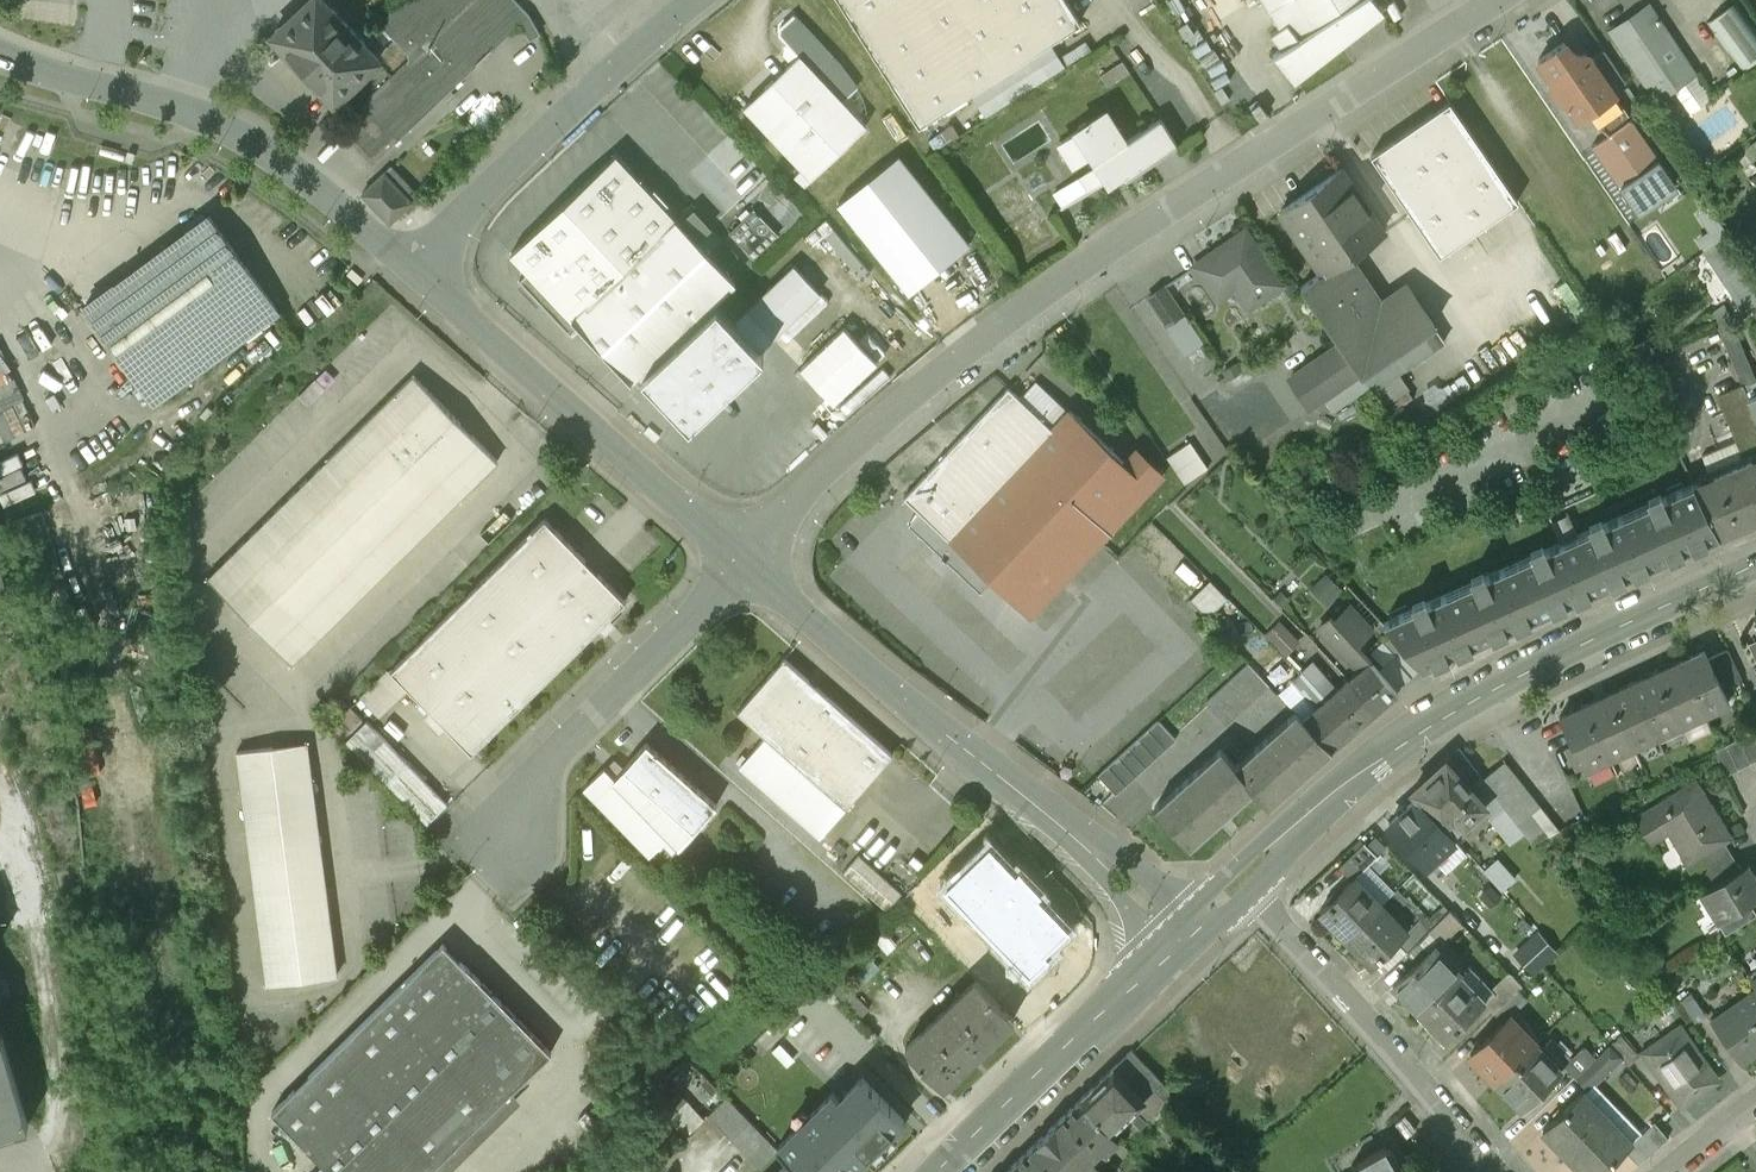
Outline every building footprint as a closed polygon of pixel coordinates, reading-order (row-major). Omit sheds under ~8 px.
[(324,0),(312,0),(283,27),(277,29),(275,34),(277,41),(282,43),(336,100),(379,59),(365,43),(366,42),(355,30),(353,25),(349,22),(346,20),(334,8),(332,9),(324,0)] [(341,128),(373,163),(530,15),(516,0),(404,0),(379,23),(410,52),(411,60),(341,128)] [(920,124),(1081,20),(1069,0),(841,0),(920,124)] [(1281,26),(1288,21),(1300,38),(1359,0),(1264,0),(1281,26)] [(1300,38),(1288,21),(1281,26),(1272,33),(1285,45),(1274,53),(1295,81),(1384,12),(1374,0),(1359,0),(1300,38)] [(1706,23),(1742,71),(1755,60),(1755,27),(1736,0),(1706,23)] [(1610,31),(1657,100),(1697,73),(1650,4),(1610,31)] [(840,63),(795,14),(781,27),(780,34),(788,43),(785,45),(783,54),(791,63),(745,107),(812,178),(867,126),(843,100),(859,86),(840,63)] [(1588,55),(1572,52),(1565,42),(1539,59),(1552,78),(1551,85),(1560,99),(1567,100),(1580,119),(1615,95),(1612,90),(1591,59),(1588,55)] [(1626,81),(1604,49),(1591,59),(1612,90),(1626,81)] [(1519,200),(1450,101),(1372,155),(1440,254),(1519,200)] [(1160,118),(1124,141),(1106,113),(1088,125),(1086,122),(1079,127),(1080,130),(1062,141),(1076,162),(1093,151),(1101,165),(1084,175),(1093,189),(1118,174),(1122,180),(1178,145),(1160,118)] [(1673,179),(1631,118),(1592,145),(1634,206),(1673,179)] [(692,166),(732,215),(776,179),(737,131),(692,166)] [(736,280),(616,153),(512,252),(613,359),(630,343),(646,360),(629,376),(632,379),(640,371),(715,301),(736,280)] [(970,243),(899,154),(838,203),(909,292),(970,243)] [(392,166),(364,193),(390,221),(418,194),(392,166)] [(1342,169),(1281,211),(1301,240),(1323,272),(1351,253),(1384,230),(1342,169)] [(771,202),(791,223),(807,207),(787,186),(771,202)] [(778,233),(755,208),(731,232),(754,256),(778,233)] [(209,215),(85,306),(155,402),(280,310),(209,215)] [(1235,287),(1249,307),(1282,283),(1246,231),(1195,266),(1218,299),(1235,287)] [(1731,231),(1703,250),(1731,290),(1737,286),(1750,305),(1755,301),(1755,268),(1731,231)] [(1323,272),(1301,286),(1340,344),(1341,345),(1359,371),(1362,375),(1364,374),(1425,332),(1435,325),(1412,291),(1379,314),(1346,267),(1356,260),(1351,253),(1323,272)] [(794,265),(747,310),(773,338),(821,293),(794,265)] [(1164,287),(1149,297),(1167,323),(1182,312),(1164,287)] [(764,354),(715,301),(640,371),(690,424),(764,354)] [(844,327),(800,367),(831,400),(875,360),(844,327)] [(1425,332),(1364,374),(1375,389),(1436,348),(1425,332)] [(1340,344),(1291,378),(1310,405),(1359,371),(1341,345),(1340,344)] [(1692,428),(1654,354),(1634,367),(1670,439),(1692,428)] [(413,373),(206,577),(291,662),(498,459),(413,373)] [(1009,387),(905,498),(1029,615),(1164,473),(1138,449),(1125,463),(1070,411),(1053,429),(1009,387)] [(1209,468),(1191,441),(1168,457),(1186,484),(1209,468)] [(1736,467),(1734,460),(1708,470),(1711,477),(1694,484),(1720,535),(1755,519),(1755,459),(1736,467)] [(1694,484),(1663,497),(1660,492),(1648,497),(1651,503),(1604,524),(1602,518),(1590,524),(1592,529),(1576,536),(1600,589),(1720,535),(1694,484)] [(546,518),(392,669),(473,751),(627,601),(546,518)] [(1576,536),(1563,542),(1575,570),(1567,573),(1579,598),(1600,589),(1576,536)] [(12,580),(0,537),(0,584),(12,580)] [(1474,582),(1427,603),(1425,597),(1413,603),(1415,608),(1384,623),(1423,668),(1579,598),(1567,573),(1575,570),(1563,542),(1545,550),(1543,544),(1531,550),(1533,555),(1486,577),(1483,571),(1471,576),(1474,582)] [(1197,595),(1213,613),(1234,594),(1217,576),(1197,595)] [(1371,630),(1349,606),(1334,621),(1353,639),(1356,643),(1371,630)] [(1289,652),(1306,638),(1288,616),(1271,630),(1289,652)] [(1356,643),(1353,639),(1334,621),(1330,617),(1319,627),(1342,651),(1360,672),(1349,681),(1375,712),(1397,692),(1396,691),(1379,671),(1356,643)] [(1405,649),(1379,671),(1396,691),(1423,668),(1405,649)] [(1703,650),(1679,661),(1704,713),(1728,702),(1703,650)] [(894,754),(785,658),(738,712),(766,736),(741,765),(821,836),(894,754)] [(1679,661),(1656,673),(1680,724),(1704,713),(1679,661)] [(1249,663),(1206,702),(1227,724),(1270,685),(1249,663)] [(1338,691),(1319,670),(1309,678),(1327,700),(1338,691)] [(1656,673),(1632,684),(1657,735),(1680,724),(1656,673)] [(1327,700),(1309,678),(1299,687),(1317,708),(1327,700)] [(1375,712),(1349,681),(1338,691),(1327,700),(1354,731),(1375,712)] [(1632,684),(1608,695),(1633,747),(1657,735),(1632,684)] [(1608,695),(1584,706),(1609,758),(1633,747),(1608,695)] [(1354,731),(1327,700),(1317,708),(1305,719),(1333,750),(1354,731)] [(1584,706),(1561,718),(1585,769),(1609,758),(1584,706)] [(1297,713),(1235,767),(1254,789),(1269,805),(1333,750),(1297,713)] [(371,717),(350,739),(423,808),(436,794),(427,785),(420,793),(412,786),(427,770),(371,717)] [(1159,719),(1099,774),(1116,794),(1177,739),(1159,719)] [(1713,749),(1726,775),(1755,760),(1755,727),(1713,749)] [(237,751),(268,983),(339,974),(308,741),(237,751)] [(718,805),(647,742),(616,778),(606,767),(584,789),(650,856),(664,842),(675,853),(718,805)] [(1220,750),(1156,805),(1190,845),(1254,789),(1235,767),(1220,750)] [(1418,797),(1456,838),(1457,839),(1469,828),(1466,824),(1486,806),(1446,761),(1413,791),(1418,797)] [(1559,828),(1504,761),(1482,779),(1505,808),(1537,846),(1559,828)] [(1733,838),(1696,778),(1634,816),(1652,844),(1680,827),(1698,857),(1687,864),(1688,866),(1725,842),(1733,838)] [(1389,824),(1427,865),(1456,838),(1418,797),(1389,824)] [(1525,832),(1505,808),(1490,819),(1509,845),(1525,832)] [(1725,842),(1688,866),(1703,890),(1740,867),(1725,842)] [(1015,870),(989,843),(945,885),(1029,974),(1049,954),(1045,950),(1069,926),(1038,894),(1042,890),(1019,867),(1015,870)] [(1514,880),(1495,860),(1485,869),(1503,890),(1514,880)] [(1749,861),(1740,867),(1703,890),(1720,918),(1755,896),(1755,872),(1749,861)] [(1381,904),(1354,877),(1320,912),(1336,927),(1337,926),(1347,936),(1346,937),(1347,938),(1348,937),(1381,904)] [(1381,904),(1348,937),(1358,948),(1357,949),(1374,966),(1420,920),(1392,893),(1381,904)] [(1450,909),(1407,953),(1417,963),(1435,945),(1436,947),(1446,938),(1462,922),(1450,909)] [(1544,925),(1518,949),(1540,972),(1565,948),(1544,925)] [(1417,963),(1394,987),(1421,1013),(1457,977),(1470,963),(1446,938),(1436,947),(1435,945),(1417,963)] [(273,1110),(326,1164),(318,1171),(449,1171),(523,1100),(512,1089),(551,1052),(444,943),(273,1110)] [(1457,977),(1421,1013),(1448,1040),(1470,1017),(1485,1001),(1474,990),(1472,991),(1457,977)] [(977,979),(907,1046),(944,1085),(1014,1018),(977,979)] [(1518,990),(1494,1013),(1504,1024),(1510,1018),(1528,1000),(1518,990)] [(1714,1020),(1743,1062),(1755,1053),(1755,990),(1714,1020)] [(1707,1014),(1692,993),(1681,1001),(1696,1022),(1707,1014)] [(1471,1056),(1497,1083),(1537,1044),(1510,1018),(1504,1024),(1471,1056)] [(29,1121),(0,1022),(0,1130),(29,1121)] [(1646,1053),(1683,1105),(1718,1079),(1681,1028),(1646,1053)] [(1640,1057),(1621,1034),(1611,1043),(1623,1056),(1630,1065),(1640,1057)] [(1596,1058),(1579,1075),(1591,1087),(1623,1056),(1611,1043),(1596,1058)] [(1497,1083),(1524,1110),(1563,1071),(1537,1044),(1497,1083)] [(1584,1046),(1565,1066),(1576,1078),(1579,1075),(1596,1058),(1584,1046)] [(1174,1093),(1133,1048),(1114,1068),(1145,1100),(1157,1089),(1167,1099),(1174,1093)] [(1114,1068),(1081,1099),(1112,1131),(1145,1100),(1114,1068)] [(791,1161),(802,1171),(852,1171),(905,1120),(862,1077),(840,1099),(834,1092),(778,1148),(791,1161)] [(1544,1131),(1569,1158),(1608,1118),(1584,1092),(1544,1131)] [(1047,1132),(1085,1171),(1103,1171),(1090,1159),(1102,1147),(1106,1150),(1118,1138),(1112,1131),(1081,1099),(1047,1132)] [(1583,1171),(1604,1171),(1626,1150),(1633,1143),(1608,1118),(1569,1158),(1583,1171)] [(1656,1121),(1633,1143),(1626,1150),(1639,1165),(1670,1138),(1656,1121)] [(1047,1132),(1012,1165),(1019,1171),(1085,1171),(1047,1132)] [(1386,1148),(1353,1167),(1356,1171),(1399,1171),(1386,1148)] [(780,1171),(802,1171),(791,1161),(780,1171)]
